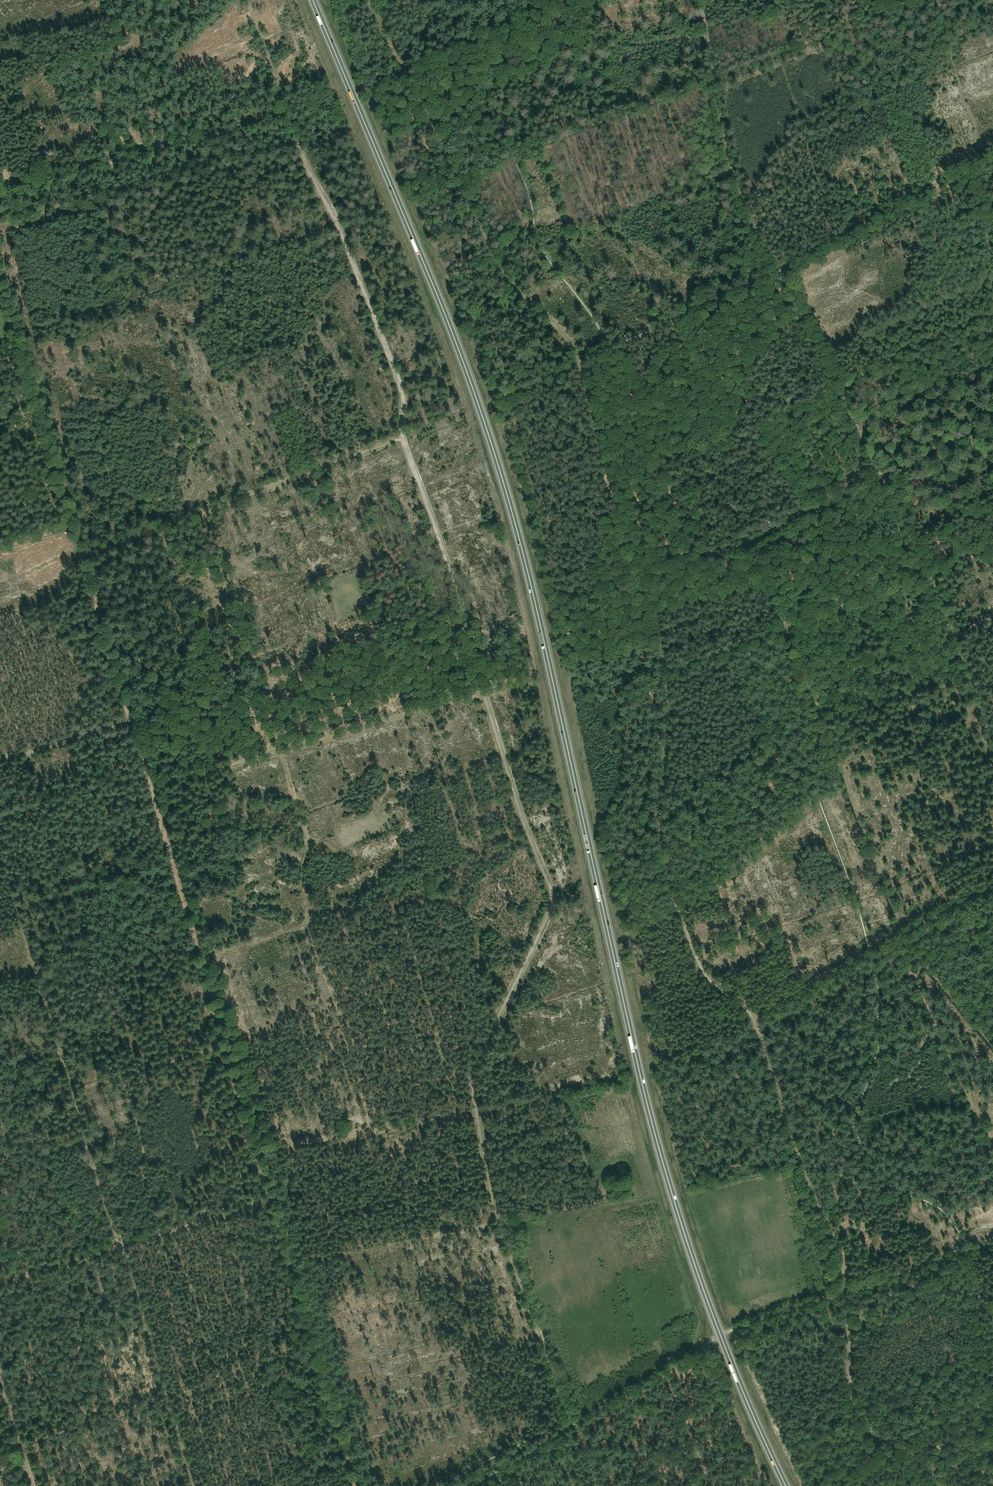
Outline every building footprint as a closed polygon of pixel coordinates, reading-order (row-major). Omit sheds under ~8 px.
[(617,1166),(620,1176),(628,1173),(625,1163),(617,1166)]
